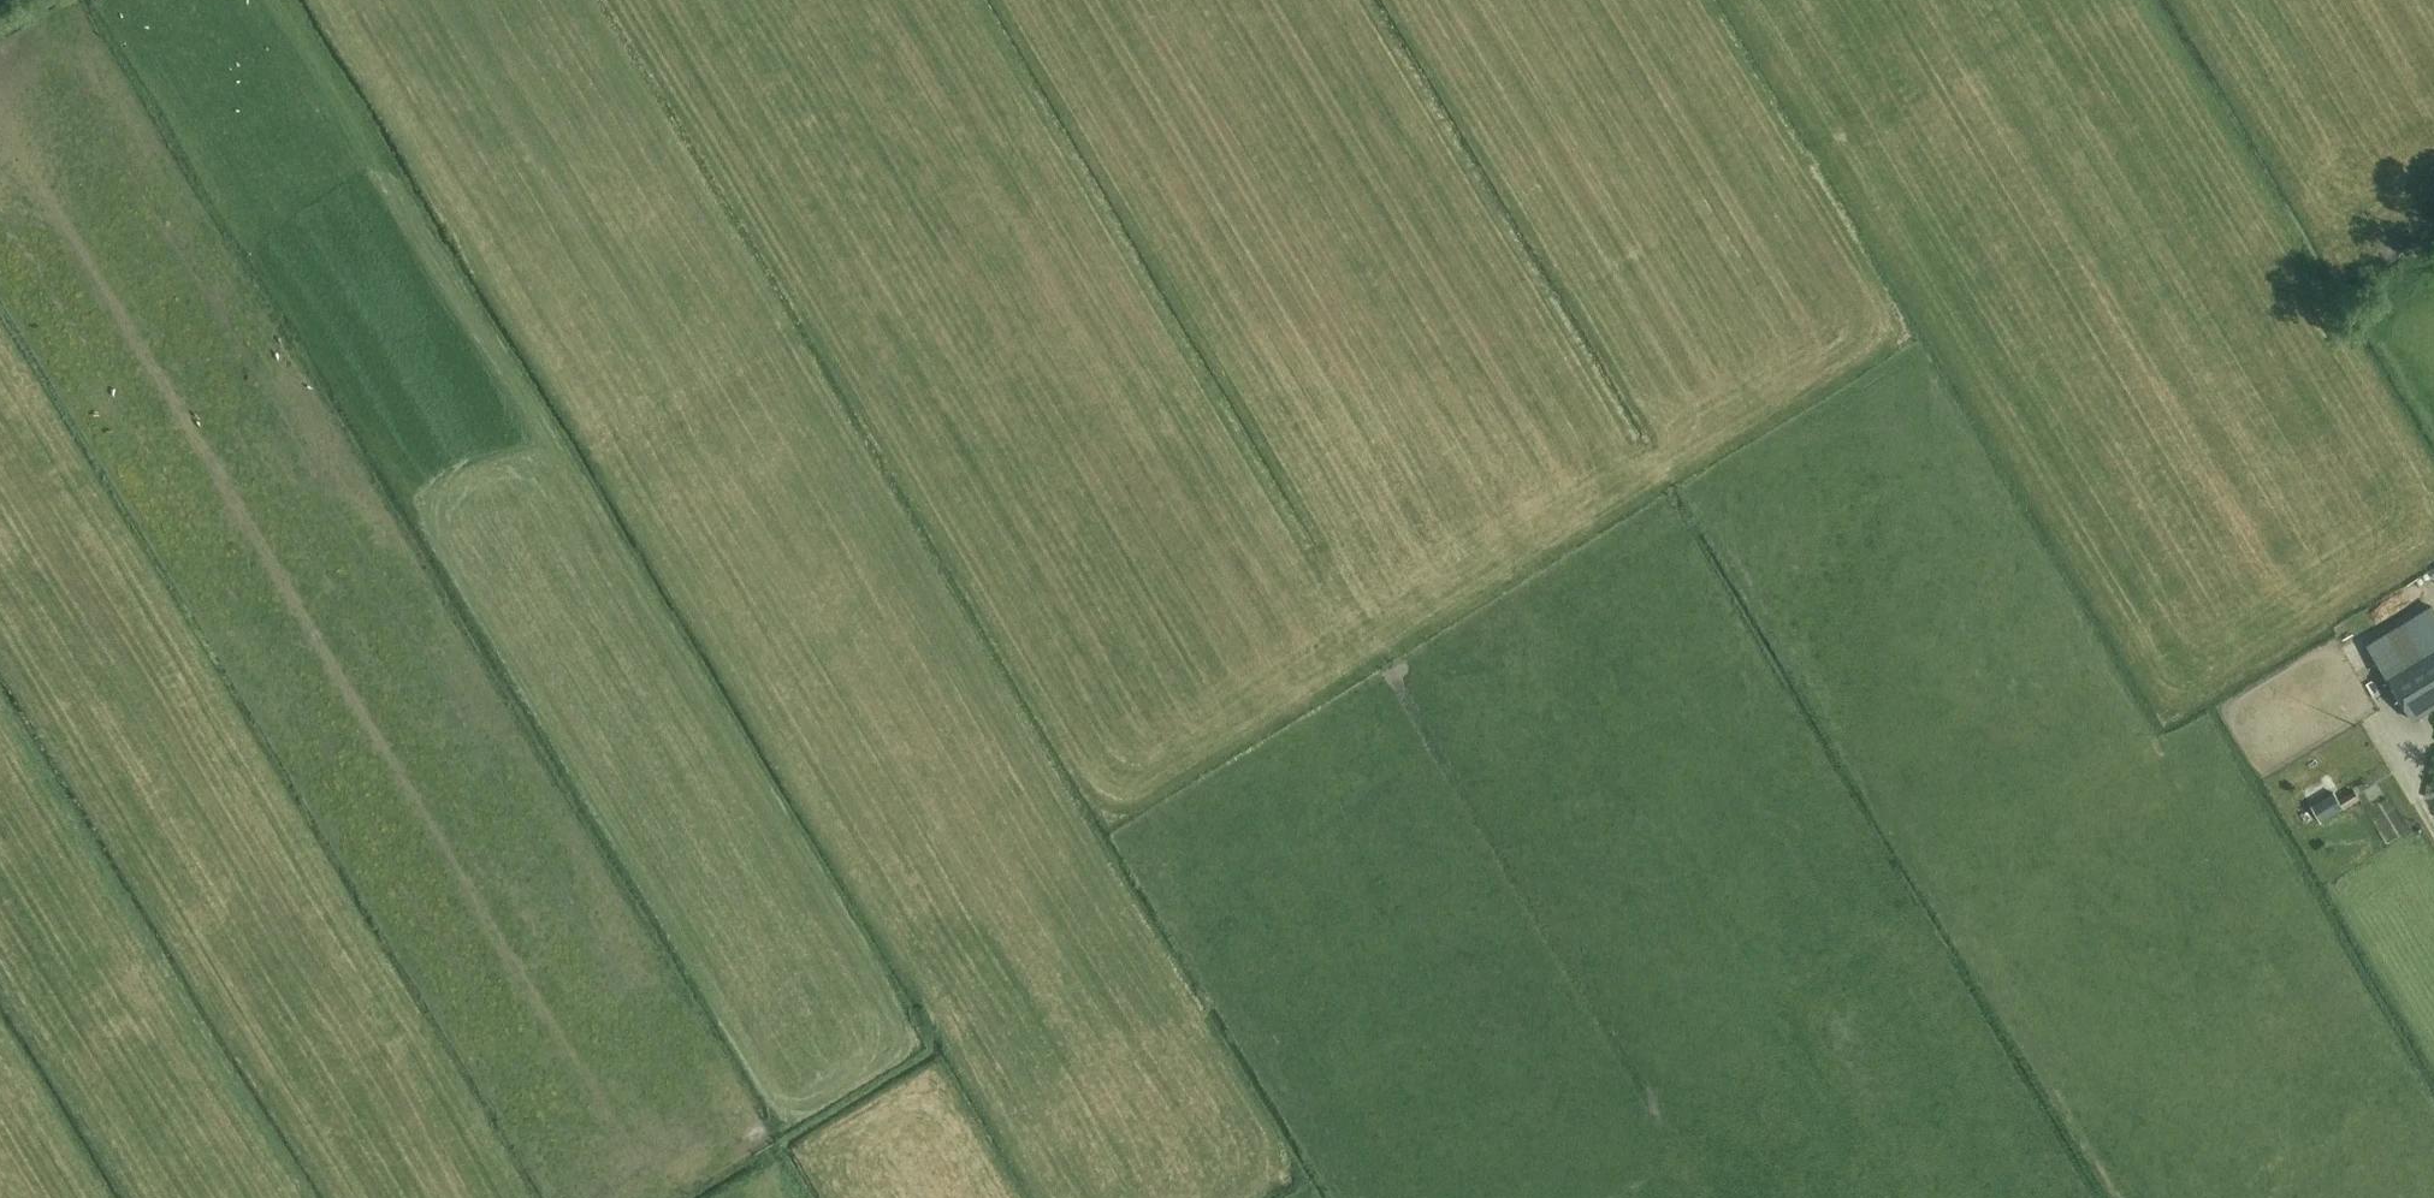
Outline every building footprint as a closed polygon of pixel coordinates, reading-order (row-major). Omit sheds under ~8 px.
[(2433,679),(2433,605),(2401,625),(2433,679)] [(2401,625),(2368,645),(2414,721),(2433,709),(2433,679),(2401,625)] [(2339,799),(2344,807),(2360,798),(2355,790),(2339,799)] [(2322,821),(2344,807),(2339,799),(2335,791),(2312,805),(2322,821)]
